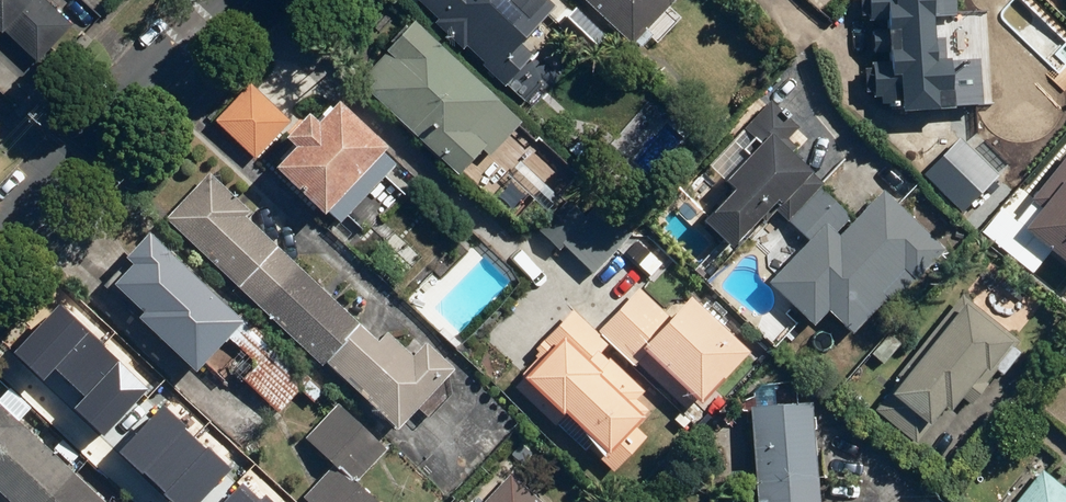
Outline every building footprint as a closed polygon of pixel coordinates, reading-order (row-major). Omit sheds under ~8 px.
[(8,38),(13,32),(41,60),(76,24),(51,0),(0,0),(0,30),(8,38)] [(564,11),(554,0),(431,0),(448,17),(442,23),(468,50),(474,44),(512,83),(541,55),(530,44),(564,11)] [(640,44),(680,0),(592,0),(640,44)] [(874,20),(892,19),(892,26),(876,26),(876,49),(890,49),(890,56),(876,56),(877,103),(952,103),(952,88),(967,88),(966,55),(951,55),(951,38),(944,38),(944,14),(961,14),(961,0),(873,0),(874,20)] [(398,41),(381,58),(377,55),(364,69),(469,173),(494,148),(500,154),(530,124),(419,13),(394,38),(398,41)] [(297,120),(255,81),(220,119),(262,158),(297,120)] [(308,142),(290,161),(339,209),(401,145),(352,97),(331,119),(320,108),(297,131),(308,142)] [(801,124),(775,99),(713,161),(737,185),(706,218),(734,246),(772,206),(787,221),(832,175),(791,134),(801,124)] [(1000,167),(963,133),(925,173),(963,208),(1000,167)] [(1033,197),(1045,206),(1033,222),(1065,249),(1065,156),(1033,197)] [(260,208),(214,166),(168,217),(327,362),(332,357),(366,320),(252,216),(260,208)] [(807,240),(771,277),(818,322),(835,304),(858,327),(889,295),(896,302),(953,243),(892,184),(861,216),(827,183),(788,222),(807,240)] [(590,209),(573,195),(543,230),(564,248),(569,243),(598,268),(633,228),(599,199),(590,209)] [(137,260),(121,276),(150,306),(144,312),(196,365),(250,313),(220,282),(215,288),(155,226),(129,252),(137,260)] [(673,314),(642,285),(603,327),(640,361),(654,346),(708,397),(757,346),(697,290),(673,314)] [(1004,368),(1025,343),(972,297),(899,383),(940,418),(954,401),(958,404),(995,360),(1004,368)] [(59,305),(13,354),(104,438),(149,389),(59,305)] [(516,380),(519,383),(587,449),(598,439),(613,453),(655,410),(641,396),(649,388),(607,348),(613,342),(575,305),(537,345),(544,352),(516,380)] [(423,345),(417,340),(412,345),(391,326),(382,336),(366,320),(332,357),(405,424),(460,364),(431,337),(423,345)] [(764,477),(823,473),(819,396),(783,398),(782,378),(758,379),(764,477)] [(0,393),(0,480),(23,501),(113,501),(0,393)] [(343,397),(309,431),(340,461),(357,479),(392,445),(343,397)] [(164,407),(120,454),(141,475),(143,473),(165,492),(163,494),(171,501),(202,501),(232,469),(208,447),(206,449),(184,429),(186,427),(164,407)] [(340,461),(307,494),(314,501),(380,501),(357,479),(340,461)] [(1047,466),(1017,501),(1065,501),(1065,482),(1047,466)] [(514,468),(481,501),(549,501),(514,468)] [(764,477),(765,501),(825,501),(823,473),(764,477)] [(265,495),(260,500),(243,483),(224,501),(273,501),(265,495)]
